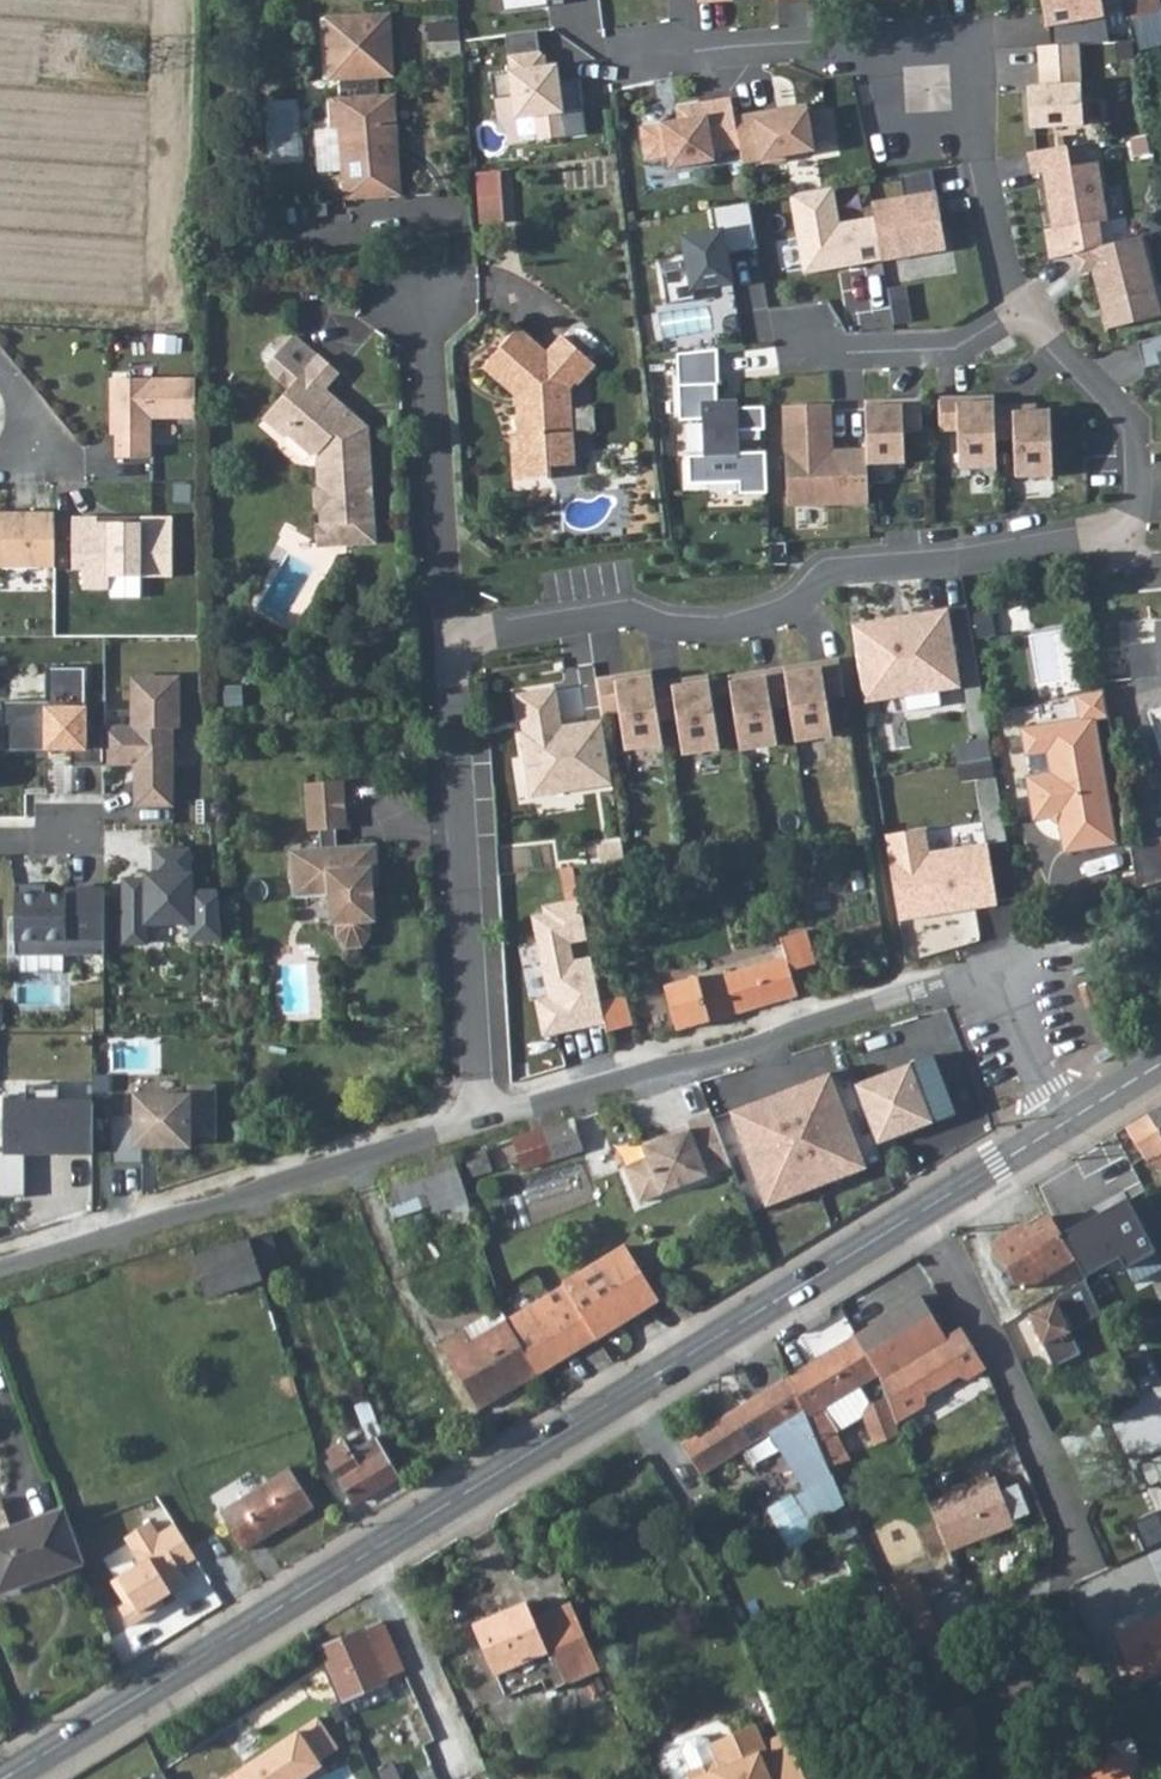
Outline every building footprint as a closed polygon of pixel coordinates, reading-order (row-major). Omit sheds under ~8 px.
[(502,14),(548,8),(547,3),(561,1),(561,0),(500,0),(502,14)] [(1044,27),(1104,16),(1101,0),(1040,0),(1044,27)] [(377,30),(393,30),(392,11),(377,12),(377,30)] [(348,197),(386,195),(383,168),(392,167),(389,129),(398,129),(395,92),(381,93),(380,75),(395,74),(393,30),(377,30),(377,12),(329,14),(332,77),(344,77),(345,95),(333,95),(335,125),(343,124),(348,197)] [(433,22),(433,53),(462,54),(463,22),(433,22)] [(1080,45),(1039,48),(1042,87),(1042,93),(1029,93),(1032,130),(1085,127),(1080,45)] [(562,113),(583,110),(579,80),(553,83),(551,68),(547,68),(545,57),(540,53),(509,57),(511,73),(491,76),(494,100),(514,97),(517,119),(535,116),(538,142),(566,138),(562,113)] [(716,154),(741,150),(736,117),(732,98),(677,108),(679,121),(641,128),(647,161),(669,158),(671,170),(717,162),(716,154)] [(808,105),(779,110),(780,116),(809,111),(808,105)] [(779,110),(736,117),(741,150),(744,165),(764,162),(764,165),(788,161),(788,158),(816,153),(815,143),(838,139),(833,110),(810,114),(809,111),(780,116),(779,110)] [(383,168),(386,195),(403,194),(398,129),(389,129),(392,167),(383,168)] [(1068,148),(1029,154),(1032,176),(1044,174),(1054,231),(1046,233),(1051,258),(1074,255),(1102,248),(1099,224),(1109,222),(1099,163),(1071,168),(1068,148)] [(482,169),(480,221),(506,221),(507,170),(482,169)] [(905,198),(873,204),(875,219),(883,262),(947,251),(933,171),(901,176),(905,198)] [(834,188),(791,195),(805,275),(839,269),(839,264),(848,263),(849,267),(883,262),(875,219),(840,225),(834,188)] [(759,250),(750,202),(712,209),(716,233),(684,238),(689,270),(663,275),(668,306),(696,301),(694,291),(733,284),(728,255),(759,250)] [(1074,255),(1079,276),(1093,272),(1108,330),(1160,317),(1160,312),(1142,238),(1102,248),(1074,255)] [(548,353),(518,327),(485,365),(520,397),(524,397),(525,404),(518,409),(520,435),(512,435),(513,480),(548,479),(548,467),(573,466),(570,389),(576,381),(579,383),(596,364),(564,336),(548,353)] [(319,357),(294,336),(269,365),(274,369),(275,374),(286,384),(291,384),(294,387),(276,408),(297,427),(293,431),(294,437),(318,460),(319,488),(315,491),(316,508),(321,512),(322,525),(349,523),(350,544),(373,543),(371,522),(373,522),(368,442),(358,443),(356,433),(346,423),(354,415),(326,389),(340,372),(320,355),(319,357)] [(1138,344),(1145,370),(1160,365),(1160,338),(1138,344)] [(718,351),(678,355),(681,422),(703,421),(705,457),(690,457),(691,486),(741,484),(741,495),(768,494),(767,453),(741,454),(740,432),(766,431),(765,408),(718,408),(718,351)] [(196,380),(110,381),(111,436),(118,436),(118,459),(153,459),(152,421),(197,420),(196,380)] [(959,397),(940,398),(941,433),(959,432),(960,470),(998,469),(997,441),(996,407),(996,402),(959,403),(959,397)] [(903,405),(866,407),(868,451),(869,466),(906,465),(905,434),(923,433),(922,399),(902,400),(903,405)] [(869,466),(868,451),(847,452),(848,456),(833,457),(831,405),(785,407),(788,506),(870,503),(869,466)] [(1015,406),(996,407),(997,441),(1015,441),(1016,479),(1054,478),(1052,411),(1015,412),(1015,406)] [(297,427),(276,408),(267,420),(287,437),(291,437),(293,438),(294,437),(293,431),(297,427)] [(367,427),(354,415),(346,423),(356,433),(358,443),(368,442),(367,427)] [(33,513),(33,517),(6,517),(6,512),(0,512),(0,567),(53,567),(53,513),(33,513)] [(171,518),(139,518),(139,524),(98,524),(98,518),(73,518),(72,569),(84,569),(83,590),(107,590),(107,578),(171,578),(171,518)] [(349,523),(322,525),(323,546),(350,544),(349,523)] [(852,625),(865,704),(960,688),(947,608),(852,625)] [(1130,682),(1160,679),(1160,630),(1154,630),(1155,646),(1127,649),(1130,682)] [(822,670),(786,675),(791,704),(796,741),(831,736),(826,698),(843,696),(838,661),(821,664),(822,670)] [(44,669),(45,702),(0,703),(0,754),(43,754),(43,750),(69,749),(69,767),(104,767),(104,728),(86,728),(86,669),(44,669)] [(786,675),(785,670),(766,673),(767,678),(731,684),(741,750),(779,744),(773,707),(791,704),(786,675)] [(617,678),(597,681),(603,715),(621,712),(626,750),(664,744),(660,720),(655,686),(653,678),(618,684),(617,678)] [(179,681),(131,681),(131,729),(104,728),(104,767),(142,765),(142,778),(132,779),(132,813),(173,812),(172,733),(179,733),(179,681)] [(674,683),(655,686),(660,720),(678,717),(684,755),(721,749),(711,683),(675,688),(674,683)] [(533,796),(613,784),(604,722),(583,725),(584,729),(562,733),(561,729),(556,691),(520,696),(533,796)] [(1097,719),(1110,717),(1107,693),(1079,698),(1083,721),(1024,731),(1029,756),(1050,753),(1054,775),(1029,779),(1036,820),(1051,818),(1062,826),(1066,854),(1118,843),(1097,719)] [(347,779),(308,782),(311,829),(322,829),(324,847),(290,849),(293,880),(329,878),(330,892),(332,920),(335,921),(337,933),(347,945),(367,943),(372,931),(370,919),(375,918),(373,884),(372,866),(381,866),(380,843),(340,846),(339,828),(350,827),(347,779)] [(997,905),(986,843),(929,851),(926,826),(884,833),(906,962),(981,941),(975,910),(997,905)] [(623,844),(600,847),(601,865),(625,861),(623,844)] [(187,853),(151,854),(150,881),(121,880),(122,947),(143,947),(143,926),(188,927),(187,943),(220,943),(215,896),(187,896),(187,853)] [(381,866),(372,866),(373,884),(382,883),(381,866)] [(329,878),(293,880),(294,895),(330,892),(329,878)] [(42,886),(12,885),(10,957),(16,957),(16,975),(61,976),(61,957),(100,958),(102,892),(66,891),(65,898),(41,898),(42,886)] [(600,1001),(578,901),(542,908),(543,915),(531,918),(548,999),(535,1002),(543,1038),(563,1034),(562,1028),(573,1026),(574,1032),(604,1025),(600,1001)] [(687,976),(665,982),(676,1031),(798,996),(792,974),(819,966),(810,932),(781,940),(786,959),(690,987),(687,976)] [(1088,967),(1078,971),(1082,981),(1092,976),(1088,967)] [(627,996),(600,1001),(604,1025),(606,1033),(633,1027),(627,996)] [(939,1057),(853,1087),(875,1146),(893,1139),(892,1135),(913,1128),(914,1132),(960,1116),(939,1057)] [(846,1069),(710,1120),(731,1169),(750,1214),(882,1164),(875,1146),(853,1087),(846,1069)] [(187,1099),(133,1099),(133,1117),(106,1117),(106,1167),(139,1168),(139,1150),(187,1150),(187,1139),(211,1139),(211,1089),(187,1089),(187,1099)] [(20,1202),(20,1157),(89,1157),(89,1106),(55,1106),(55,1090),(23,1090),(23,1107),(2,1107),(2,1155),(0,1155),(0,1202),(20,1202)] [(1160,1163),(1160,1105),(1127,1125),(1149,1159),(1156,1155),(1160,1163)] [(639,1208),(731,1169),(710,1120),(708,1115),(684,1126),(686,1129),(673,1135),(675,1139),(661,1144),(660,1141),(641,1149),(647,1163),(624,1173),(639,1208)] [(576,1121),(550,1129),(569,1158),(585,1153),(576,1121)] [(569,1158),(550,1129),(498,1145),(507,1176),(569,1158)] [(486,1152),(467,1158),(473,1179),(485,1175),(494,1172),(486,1152)] [(456,1165),(384,1187),(389,1205),(429,1194),(437,1215),(468,1202),(456,1165)] [(1123,1256),(1137,1280),(1160,1265),(1160,1250),(1130,1196),(1064,1234),(1063,1235),(1079,1258),(1088,1272),(1089,1274),(1123,1256)] [(1018,1229),(996,1242),(1024,1290),(1072,1262),(1079,1258),(1063,1235),(1052,1217),(1022,1234),(1018,1229)] [(271,1234),(249,1241),(260,1274),(282,1267),(271,1234)] [(249,1241),(195,1260),(208,1299),(263,1280),(260,1274),(249,1241)] [(627,1249),(515,1319),(523,1342),(522,1345),(540,1374),(659,1300),(627,1249)] [(1079,1258),(1072,1262),(1081,1276),(1088,1272),(1079,1258)] [(1098,1289),(1091,1278),(1056,1296),(1057,1298),(1033,1313),(1062,1363),(1089,1347),(1076,1327),(1104,1305),(1098,1289)] [(918,1302),(853,1340),(876,1387),(882,1404),(891,1428),(919,1412),(922,1400),(949,1384),(961,1387),(979,1376),(959,1333),(943,1343),(918,1302)] [(451,1359),(450,1360),(481,1410),(540,1374),(522,1345),(523,1342),(515,1319),(475,1344),(451,1359)] [(444,1347),(451,1359),(475,1344),(468,1332),(444,1347)] [(792,1378),(820,1447),(831,1442),(829,1439),(858,1423),(869,1452),(896,1442),(891,1428),(882,1404),(869,1412),(860,1396),(876,1387),(853,1340),(792,1378)] [(792,1378),(683,1442),(703,1476),(772,1435),(806,1494),(833,1478),(820,1447),(807,1414),(792,1378)] [(347,1453),(334,1462),(333,1469),(356,1505),(402,1478),(380,1439),(386,1434),(375,1406),(373,1402),(345,1415),(357,1452),(350,1456),(347,1453)] [(329,1453),(334,1462),(347,1453),(342,1445),(329,1453)] [(1140,1468),(1151,1492),(1160,1487),(1160,1459),(1140,1468)] [(253,1476),(214,1500),(223,1514),(215,1520),(224,1531),(230,1527),(246,1553),(316,1508),(292,1470),(261,1489),(253,1476)] [(993,1489),(925,1516),(945,1564),(986,1548),(981,1536),(1007,1525),(993,1489)] [(0,1502),(0,1533),(14,1529),(4,1500),(0,1502)] [(0,1533),(0,1595),(87,1565),(68,1510),(14,1529),(0,1533)] [(1007,1525),(981,1536),(986,1548),(1012,1537),(1007,1525)] [(527,1602),(473,1627),(477,1641),(500,1696),(537,1679),(544,1695),(603,1671),(573,1602),(534,1620),(527,1602)] [(387,1680),(409,1670),(390,1621),(320,1650),(343,1704),(348,1702),(389,1685),(387,1680)] [(1145,1639),(1160,1678),(1160,1632),(1145,1639)] [(1160,1683),(1160,1678),(1145,1639),(1122,1651),(1140,1693),(1160,1683)] [(394,1698),(389,1685),(348,1702),(354,1716),(394,1698)] [(222,1778),(306,1778),(323,1768),(317,1762),(337,1749),(316,1717),(222,1778)] [(704,1746),(712,1762),(679,1776),(680,1778),(803,1778),(790,1749),(765,1759),(751,1726),(704,1746)] [(1126,1769),(1121,1771),(1124,1778),(1130,1778),(1126,1769)] [(166,1771),(148,1778),(170,1778),(166,1771)]
